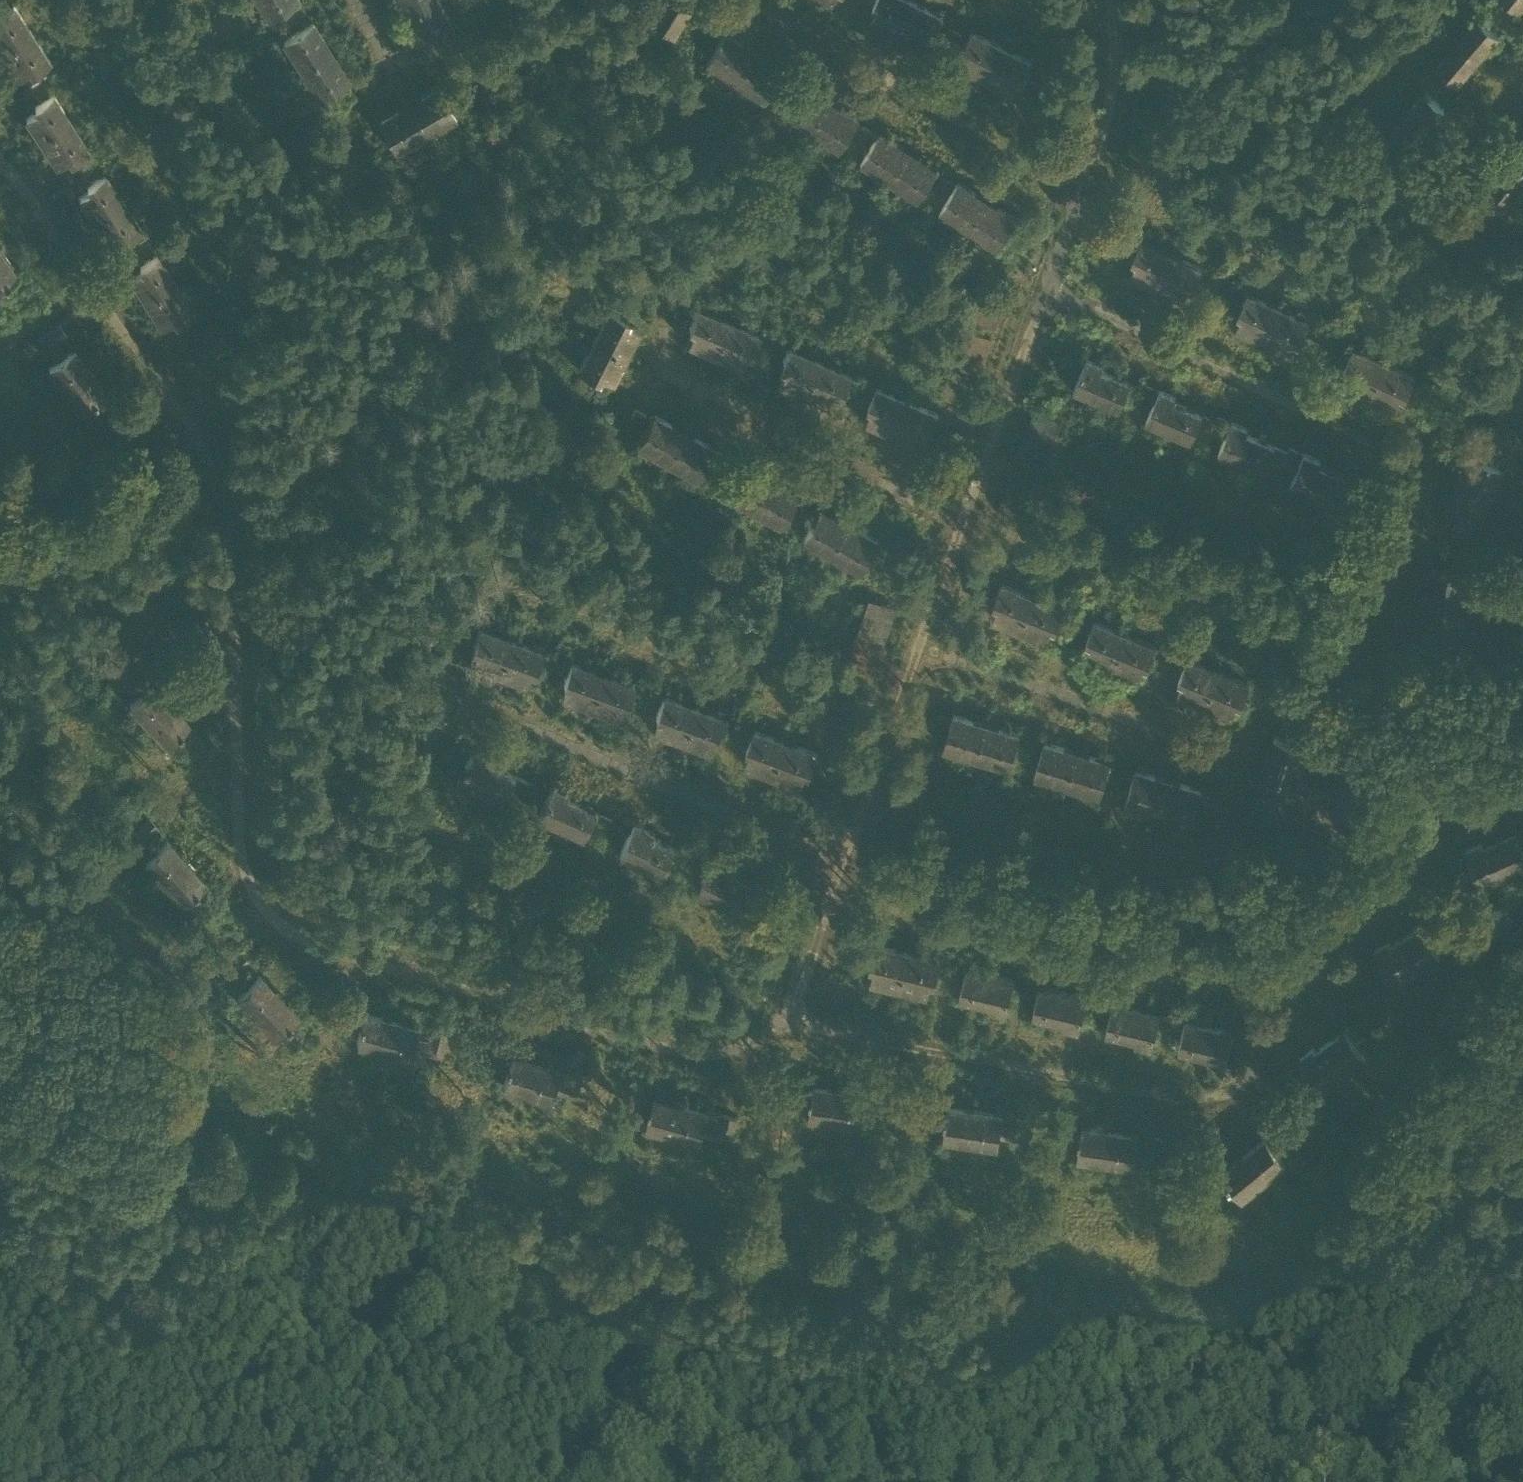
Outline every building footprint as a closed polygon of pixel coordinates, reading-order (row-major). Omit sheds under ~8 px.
[(268,16),(293,0),(258,0),(268,16)] [(405,12),(428,0),(399,0),(405,12)] [(405,12),(417,38),(430,31),(433,36),(451,27),(438,0),(428,0),(405,12)] [(675,0),(660,0),(648,20),(672,35),(688,8),(675,0)] [(912,0),(875,0),(873,4),(877,6),(871,18),(897,32),(913,1),(912,0)] [(944,16),(913,1),(897,32),(923,45),(929,33),(934,36),(944,16)] [(0,10),(0,49),(1,50),(30,31),(11,2),(0,10)] [(1478,17),(1457,41),(1477,57),(1497,33),(1478,17)] [(695,18),(683,37),(693,43),(704,24),(695,18)] [(311,19),(282,38),(301,67),(326,51),(319,40),(323,38),(311,19)] [(30,31),(1,50),(17,74),(29,67),(31,71),(48,60),(30,31)] [(740,42),(723,31),(704,60),(733,78),(748,53),(737,46),(740,42)] [(1002,46),(972,31),(962,49),(967,52),(960,64),(986,78),(1002,46)] [(1477,57),(1457,41),(1437,65),(1456,81),(1477,57)] [(334,63),(326,51),(301,67),(320,96),(348,77),(338,61),(334,63)] [(761,62),(748,53),(733,78),(761,96),(780,67),(764,57),(761,62)] [(801,81),(782,110),(811,128),(827,104),(816,97),(819,92),(801,81)] [(438,84),(422,94),(424,98),(411,105),(425,131),(455,114),(438,84)] [(51,91),(32,104),(36,108),(24,115),(40,139),(70,120),(51,91)] [(1424,91),(1404,115),(1424,131),(1444,108),(1424,91)] [(838,112),(827,104),(811,128),(841,147),(859,118),(842,107),(838,112)] [(397,108),(378,118),(395,148),(425,131),(411,105),(399,112),(397,108)] [(1424,131),(1404,115),(1383,140),(1402,157),(1424,131)] [(88,149),(70,120),(40,139),(56,164),(67,156),(70,160),(88,149)] [(899,143),(880,131),(862,159),(891,178),(906,154),(896,148),(899,143)] [(1509,154),(1522,166),(1522,138),(1509,154)] [(918,162),(906,154),(891,178),(920,196),(938,168),(921,157),(918,162)] [(104,172),(85,184),(88,188),(77,195),(93,219),(122,200),(104,172)] [(1517,193),(1494,172),(1478,190),(1502,211),(1517,193)] [(958,180),(939,209),(968,228),(984,204),(974,198),(977,193),(958,180)] [(122,200),(93,219),(109,244),(120,237),(123,241),(141,229),(122,200)] [(1000,208),(997,213),(984,204),(968,228),(998,247),(1016,218),(1000,208)] [(1172,254),(1141,239),(1132,258),(1136,260),(1130,273),(1156,286),(1172,254)] [(0,248),(0,283),(17,271),(0,248)] [(156,253),(138,264),(141,268),(129,276),(145,300),(175,281),(156,253)] [(1202,268),(1172,254),(1156,286),(1183,298),(1189,286),(1193,288),(1202,268)] [(175,281),(145,300),(161,325),(172,317),(175,322),(193,310),(175,281)] [(1007,293),(981,283),(969,317),(995,326),(1007,293)] [(1278,308),(1247,293),(1238,313),(1241,315),(1236,327),(1263,340),(1278,308)] [(728,321),(697,308),(688,328),(692,329),(686,343),(714,354),(728,321)] [(1308,322),(1278,308),(1263,340),(1290,352),(1295,340),(1299,342),(1308,322)] [(628,319),(609,309),(593,339),(625,355),(638,329),(626,323),(628,319)] [(56,321),(37,335),(54,359),(62,354),(53,341),(64,333),(56,321)] [(759,335),(728,321),(714,354),(740,366),(745,353),(750,356),(759,335)] [(625,355),(593,339),(578,369),(597,379),(600,374),(612,381),(625,355)] [(818,361),(787,347),(778,367),(782,369),(777,382),(804,393),(818,361)] [(1384,361),(1353,347),(1343,367),(1348,369),(1342,382),(1368,394),(1384,361)] [(102,392),(71,348),(62,354),(54,359),(47,364),(79,409),(102,392)] [(1130,382),(1101,369),(1103,364),(1087,357),(1074,388),(1118,407),(1130,382)] [(849,374),(818,361),(804,393),(830,404),(835,393),(840,395),(849,374)] [(1415,376),(1384,361),(1368,394),(1395,407),(1401,394),(1406,396),(1415,376)] [(908,400),(877,386),(868,406),(873,408),(867,421),(894,433),(908,400)] [(1202,413),(1174,401),(1176,396),(1159,389),(1146,419),(1191,439),(1202,413)] [(939,413),(908,400),(894,433),(920,444),(925,432),(930,434),(939,413)] [(624,403),(614,422),(623,428),(634,409),(624,403)] [(1034,412),(1022,446),(1048,455),(1060,420),(1034,412)] [(672,425),(653,414),(636,445),(666,461),(681,435),(670,429),(672,425)] [(1274,446),(1245,433),(1247,429),(1231,422),(1218,452),(1263,471),(1274,446)] [(692,441),(681,435),(666,461),(696,478),(713,447),(694,437),(692,441)] [(1319,461),(1303,454),(1290,484),(1335,504),(1346,478),(1317,465),(1319,461)] [(1044,466),(1018,457),(1001,508),(1022,516),(1026,517),(1044,466)] [(775,487),(763,481),(749,507),(779,524),(796,494),(777,483),(775,487)] [(1488,498),(1456,483),(1444,509),(1457,515),(1455,520),(1474,529),(1488,498)] [(837,517),(818,507),(802,537),(832,553),(846,528),(835,521),(837,517)] [(846,528),(832,553),(861,570),(878,540),(861,531),(859,535),(846,528)] [(1467,573),(1430,569),(1426,604),(1463,608),(1467,573)] [(1033,595),(1001,583),(994,602),(998,604),(992,618),(1020,628),(1033,595)] [(1064,608),(1033,595),(1020,628),(1046,639),(1051,626),(1056,628),(1064,608)] [(1080,598),(1067,628),(1078,633),(1091,602),(1080,598)] [(870,599),(847,666),(851,668),(870,674),(871,675),(895,608),(870,599)] [(1125,633),(1094,620),(1085,640),(1090,642),(1085,655),(1112,666),(1125,633)] [(510,639),(478,627),(470,647),(475,649),(471,661),(498,671),(510,639)] [(1125,633),(1112,666),(1138,677),(1144,664),(1149,666),(1157,646),(1125,633)] [(1173,635),(1160,665),(1171,670),(1183,639),(1173,635)] [(542,651),(510,639),(498,671),(525,681),(530,669),(534,671),(542,651)] [(557,639),(546,670),(557,674),(568,643),(557,639)] [(132,657),(114,673),(134,695),(142,688),(132,677),(142,668),(132,657)] [(1218,670),(1186,658),(1178,677),(1183,679),(1178,692),(1205,703),(1218,670)] [(602,673),(570,661),(562,681),(567,683),(562,696),(589,706),(602,673)] [(870,674),(851,668),(847,678),(867,685),(870,674)] [(1250,683),(1218,670),(1205,703),(1232,713),(1237,701),(1242,703),(1250,683)] [(634,685),(602,673),(589,706),(616,716),(621,704),(626,706),(634,685)] [(649,674),(638,705),(649,709),(660,678),(649,674)] [(187,721),(150,680),(142,688),(134,695),(128,701),(166,741),(187,721)] [(694,707),(662,696),(655,716),(659,717),(654,730),(682,740),(694,707)] [(726,719),(694,707),(682,740),(709,750),(714,738),(718,739),(726,719)] [(741,708),(730,738),(741,743),(753,712),(741,708)] [(973,719),(953,713),(943,747),(976,756),(985,727),(972,724),(973,719)] [(998,731),(985,727),(976,756),(1009,766),(1019,732),(999,727),(998,731)] [(786,741),(754,730),(747,750),(750,751),(746,763),(774,774),(786,741)] [(1023,738),(1014,769),(1026,773),(1035,741),(1023,738)] [(817,753),(786,741),(774,774),(801,784),(805,772),(810,773),(817,753)] [(1063,747),(1044,741),(1034,774),(1067,784),(1075,755),(1062,751),(1063,747)] [(512,774),(484,761),(487,756),(470,748),(456,780),(501,800),(512,774)] [(1090,755),(1089,759),(1075,755),(1067,784),(1100,794),(1110,761),(1090,755)] [(1114,766),(1105,797),(1116,801),(1126,769),(1114,766)] [(1155,775),(1135,769),(1125,801),(1158,811),(1167,783),(1154,780),(1155,775)] [(542,782),(533,777),(524,797),(533,801),(542,782)] [(1180,788),(1167,783),(1158,811),(1191,822),(1201,789),(1182,783),(1180,788)] [(594,810),(566,797),(568,792),(551,785),(537,816),(582,836),(594,810)] [(614,813),(605,833),(615,838),(624,818),(614,813)] [(145,814),(128,830),(148,851),(155,844),(145,833),(155,824),(145,814)] [(675,847),(646,835),(649,829),(633,822),(619,852),(663,873),(675,847)] [(1482,845),(1481,842),(1465,849),(1479,882),(1522,862),(1522,845),(1517,830),(1482,845)] [(201,875),(164,836),(155,844),(148,851),(143,856),(181,895),(201,875)] [(730,866),(713,858),(700,889),(745,909),(756,884),(727,872),(730,866)] [(907,950),(874,942),(869,962),(875,964),(871,977),(899,984),(907,950)] [(953,943),(945,976),(957,979),(965,947),(953,943)] [(940,958),(907,950),(899,984),(927,991),(931,976),(935,977),(940,958)] [(1014,978),(966,966),(960,993),(990,1000),(988,1005),(1006,1009),(1014,978)] [(293,1006),(255,967),(248,974),(240,982),(234,987),(272,1026),(293,1006)] [(1029,979),(1019,977),(1015,996),(1025,998),(1029,979)] [(1086,996),(1039,984),(1032,1010),(1063,1018),(1062,1022),(1079,1026),(1086,996)] [(1092,990),(1086,1016),(1097,1019),(1104,992),(1092,990)] [(1159,1013),(1112,1001),(1105,1028),(1135,1035),(1134,1039),(1151,1044),(1159,1013)] [(415,1022),(362,1005),(353,1033),(406,1050),(409,1041),(412,1032),(415,1022)] [(1165,1011),(1160,1030),(1170,1033),(1175,1013),(1165,1011)] [(1232,1030),(1185,1018),(1179,1045),(1209,1052),(1208,1057),(1225,1061),(1232,1030)] [(444,1026),(430,1022),(426,1036),(412,1032),(409,1041),(437,1050),(444,1026)] [(561,1063),(508,1048),(500,1075),(554,1090),(556,1083),(559,1073),(561,1063)] [(576,1065),(573,1077),(559,1073),(556,1083),(583,1091),(589,1068),(576,1065)] [(869,1090),(814,1082),(810,1110),(864,1118),(867,1100),(869,1090)] [(708,1105),(655,1090),(647,1118),(700,1133),(702,1125),(705,1116),(708,1105)] [(1004,1110),(949,1101),(944,1130),(999,1139),(1002,1121),(1004,1110)] [(737,1110),(723,1106),(719,1120),(705,1116),(702,1125),(731,1133),(737,1110)] [(1032,1112),(1018,1110),(1016,1123),(1002,1121),(1001,1131),(1029,1136),(1032,1112)] [(1303,1131),(1288,1112),(1276,1121),(1285,1133),(1274,1142),(1280,1149),(1303,1131)] [(1138,1130),(1082,1122),(1078,1150),(1133,1158),(1134,1151),(1136,1141),(1138,1130)] [(1167,1132),(1152,1130),(1150,1143),(1136,1141),(1134,1151),(1163,1155),(1167,1132)] [(1274,1142),(1267,1133),(1224,1167),(1242,1190),(1285,1156),(1280,1149),(1274,1142)]
